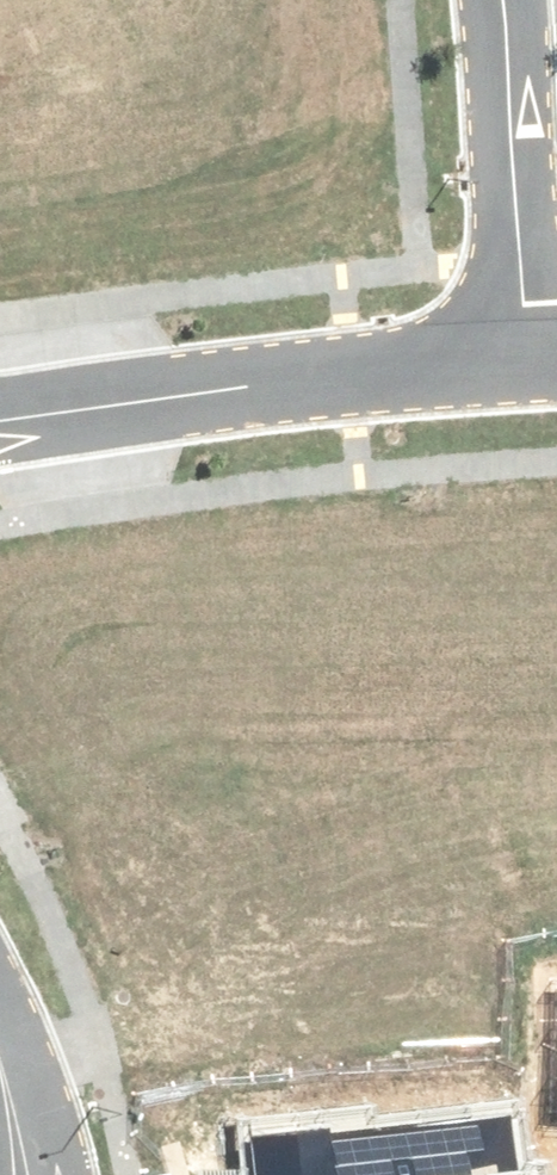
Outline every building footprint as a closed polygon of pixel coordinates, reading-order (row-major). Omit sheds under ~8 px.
[(253,1140),(257,1174),(518,1174),(511,1111),(253,1140)]
